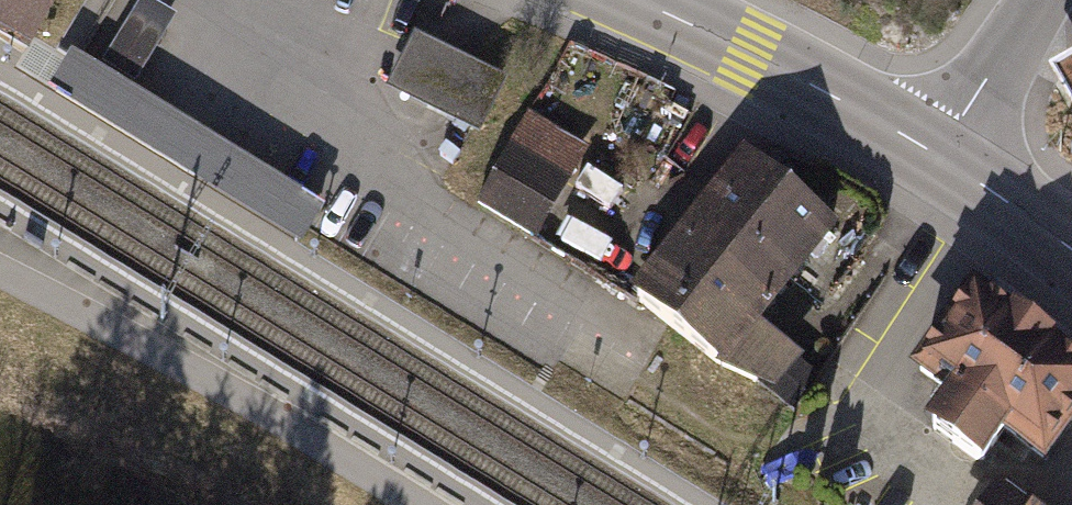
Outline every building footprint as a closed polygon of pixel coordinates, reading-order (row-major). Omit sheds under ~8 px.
[(28,31),(48,0),(0,0),(0,14),(28,31)] [(178,19),(145,0),(143,0),(104,67),(139,87),(178,19)] [(389,86),(467,125),(480,132),(505,82),(414,37),(389,86)] [(480,203),(539,238),(572,182),(512,147),(480,203)] [(829,222),(751,160),(638,302),(713,361),(761,382),(792,409),(815,379),(748,323),(829,222)] [(982,302),(919,379),(967,417),(939,452),(993,496),(1021,461),(1054,488),(1071,465),(1071,375),(982,302)]
